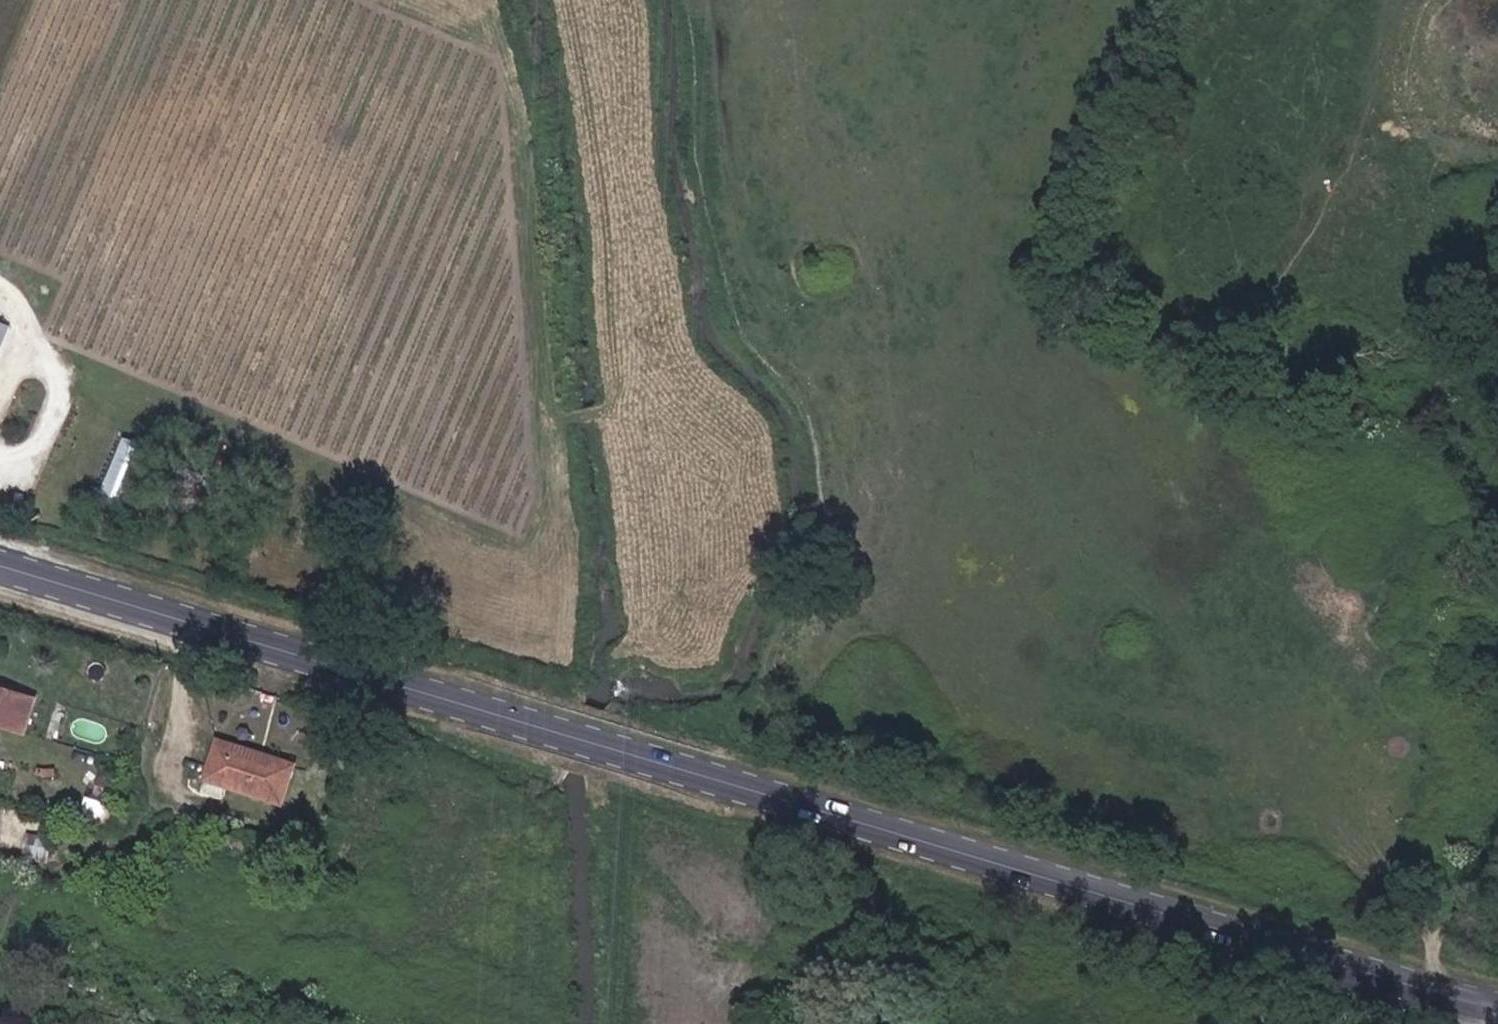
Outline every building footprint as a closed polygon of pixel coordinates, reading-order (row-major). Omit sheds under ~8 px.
[(123,435),(106,492),(129,499),(147,443),(123,435)] [(28,736),(38,704),(0,691),(0,727),(28,736)] [(285,812),(296,776),(220,750),(208,786),(285,812)]
